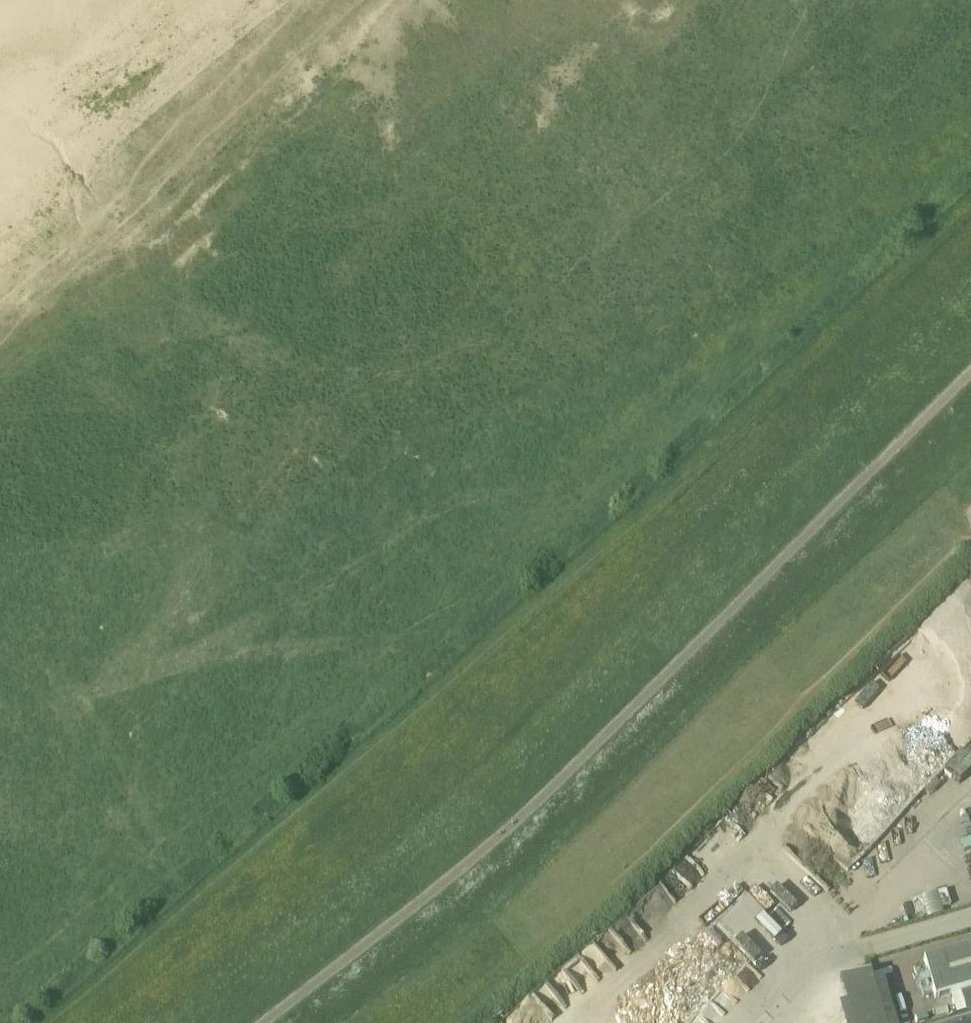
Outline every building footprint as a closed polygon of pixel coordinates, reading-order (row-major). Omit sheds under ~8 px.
[(928,917),(944,913),(939,893),(923,898),(928,917)] [(924,961),(935,999),(970,989),(970,948),(924,961)] [(868,971),(836,980),(842,1003),(837,1005),(842,1022),(883,1022),(868,971)] [(962,993),(967,1012),(970,1011),(970,990),(962,993)]
